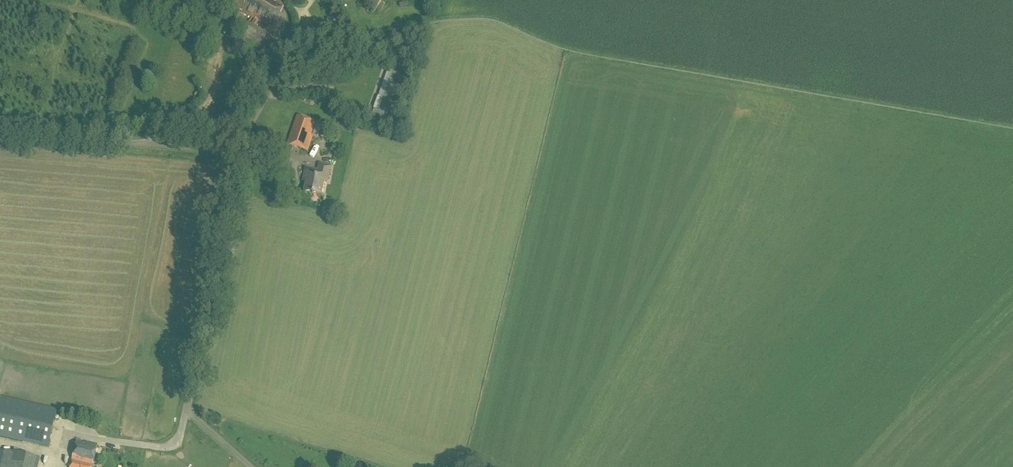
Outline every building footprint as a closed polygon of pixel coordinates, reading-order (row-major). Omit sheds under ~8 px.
[(271,29),(286,4),(279,0),(265,0),(254,19),(271,29)] [(382,0),(358,0),(375,10),(382,0)] [(371,117),(385,122),(401,76),(388,71),(371,117)] [(288,145),(308,152),(318,123),(298,116),(288,145)] [(312,195),(320,197),(323,181),(328,182),(331,167),(319,165),(318,171),(306,168),(303,181),(307,182),(305,192),(311,193),(312,195)] [(335,202),(327,200),(325,210),(333,211),(335,202)] [(49,449),(51,441),(50,440),(57,411),(0,398),(0,438),(49,449)] [(97,447),(77,442),(71,466),(92,466),(97,447)] [(40,459),(1,450),(0,456),(0,466),(39,466),(40,459)]
